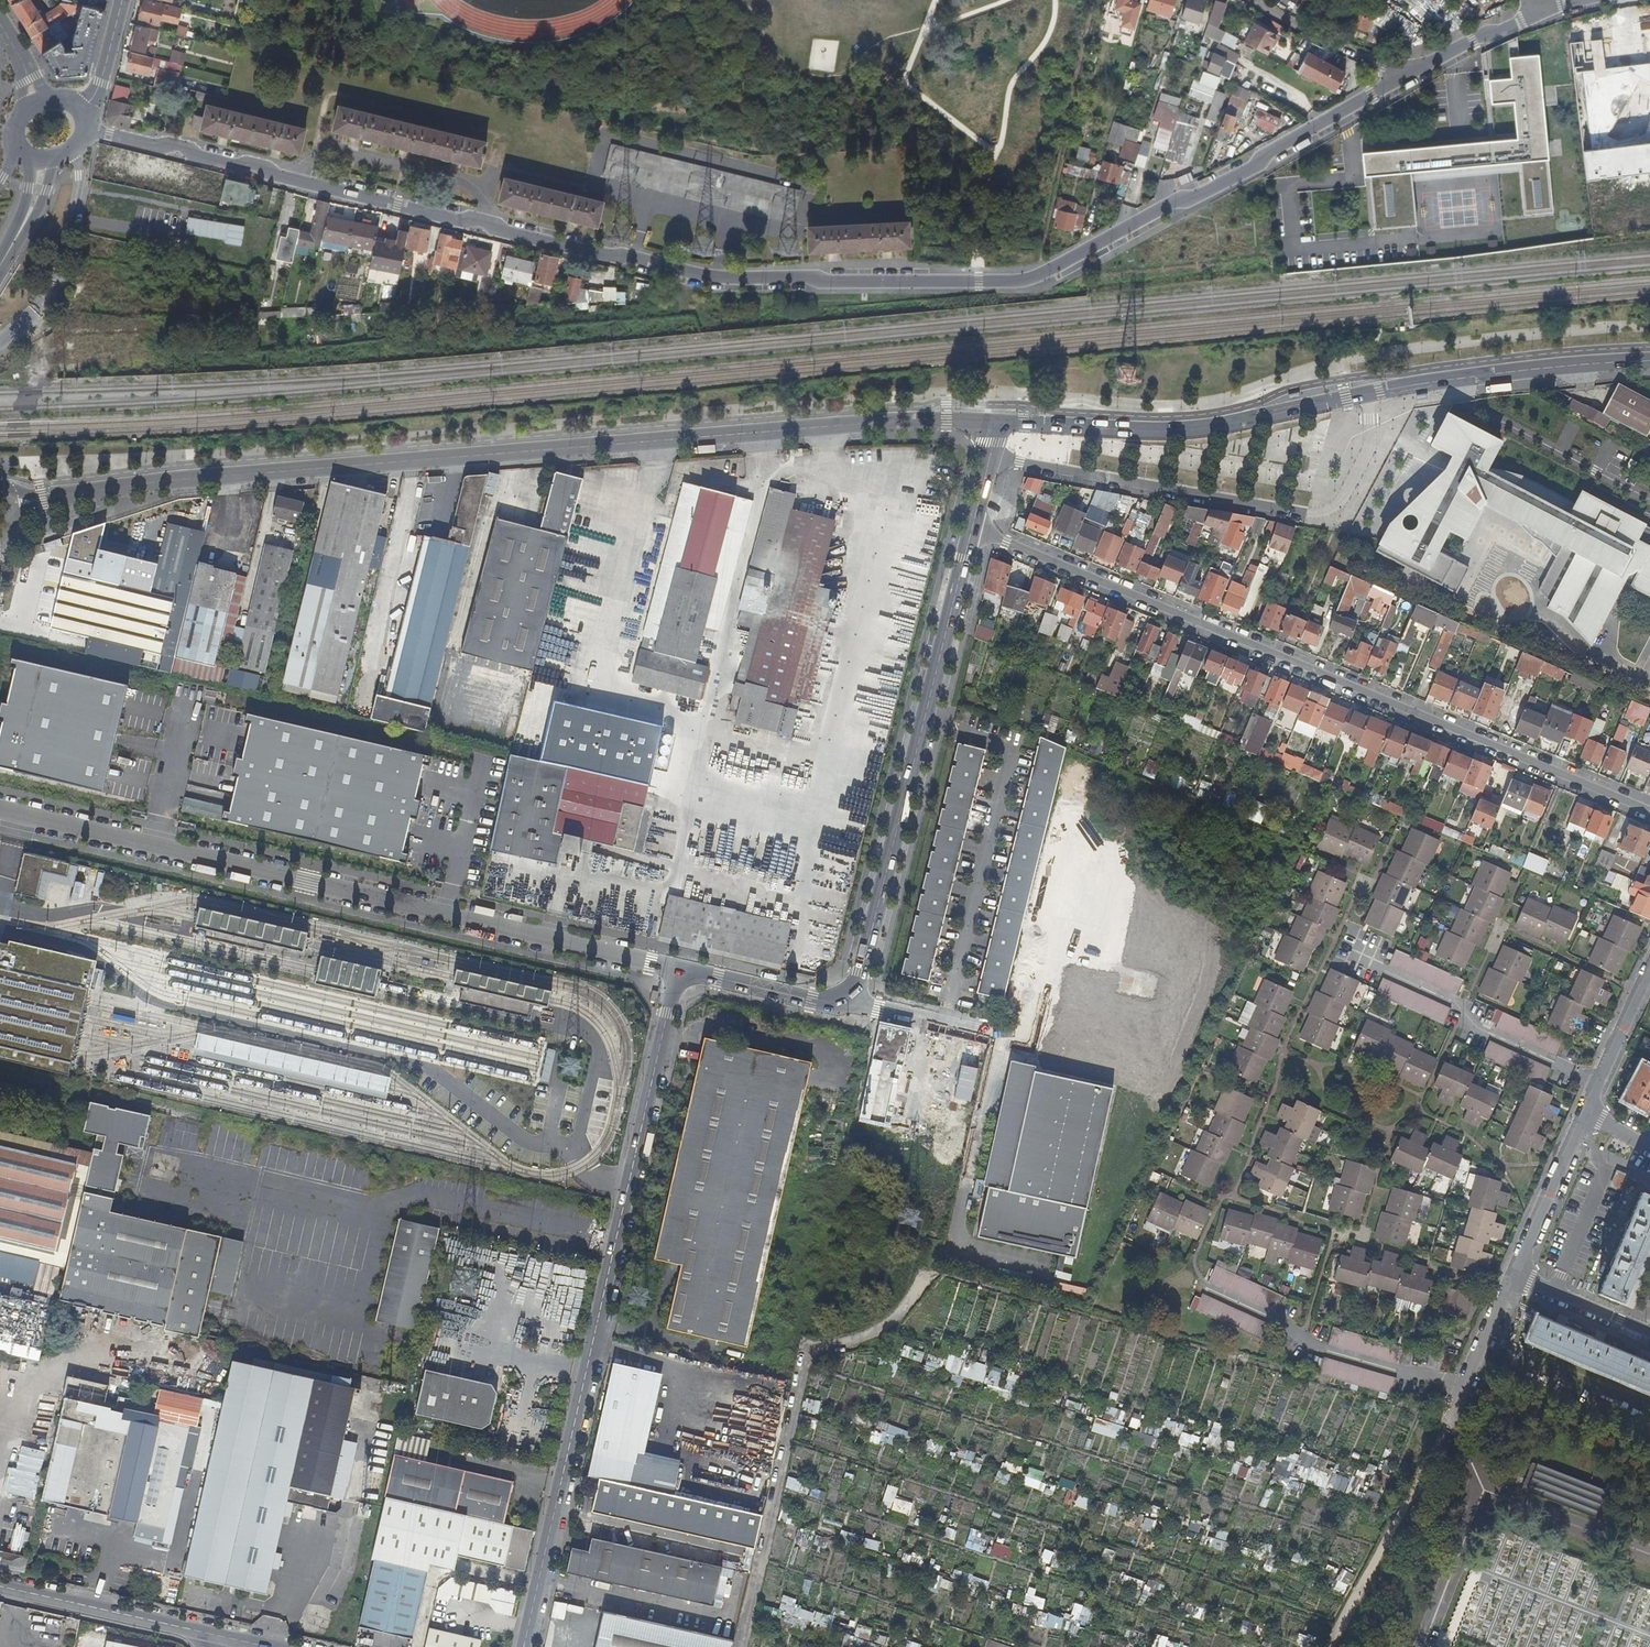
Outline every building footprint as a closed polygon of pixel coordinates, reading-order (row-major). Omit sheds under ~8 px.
[(26,26),(42,17),(32,0),(17,0),(12,4),(26,26)] [(158,24),(160,19),(164,4),(149,0),(144,0),(140,19),(158,24)] [(1118,5),(1123,7),(1122,11),(1127,13),(1123,27),(1133,30),(1142,1),(1138,0),(1119,0),(1118,5)] [(1172,12),(1175,0),(1149,0),(1148,5),(1172,12)] [(1183,14),(1200,20),(1207,0),(1187,0),(1183,14)] [(1232,49),(1237,39),(1218,29),(1226,4),(1217,0),(1216,0),(1205,34),(1232,49)] [(89,73),(106,9),(83,3),(83,5),(79,5),(74,11),(81,13),(74,40),(75,50),(66,50),(66,45),(62,40),(62,39),(59,41),(42,52),(58,76),(89,73)] [(74,11),(79,5),(64,4),(55,9),(42,17),(26,26),(32,36),(68,15),(74,11)] [(183,9),(164,4),(160,19),(179,24),(183,9)] [(1351,30),(1372,31),(1372,12),(1352,11),(1351,30)] [(32,36),(42,52),(59,41),(57,39),(53,41),(49,35),(67,25),(68,15),(32,36)] [(1394,33),(1411,41),(1418,25),(1401,17),(1394,33)] [(1256,23),(1245,44),(1268,55),(1277,35),(1256,23)] [(187,26),(179,24),(176,34),(185,36),(187,26)] [(155,42),(159,29),(138,25),(133,48),(144,50),(147,38),(148,38),(148,41),(155,42)] [(1569,41),(1586,178),(1649,170),(1649,62),(1605,68),(1601,38),(1590,39),(1594,68),(1587,69),(1583,40),(1569,41)] [(1196,64),(1202,66),(1207,49),(1201,47),(1196,64)] [(183,65),(187,53),(172,49),(169,61),(183,65)] [(1346,71),(1308,50),(1297,70),(1335,91),(1346,71)] [(169,61),(132,52),(128,69),(149,74),(151,67),(180,75),(183,65),(169,61)] [(1286,66),(1294,70),(1299,55),(1291,52),(1286,66)] [(1208,68),(1209,70),(1230,79),(1237,64),(1215,53),(1208,68)] [(1517,136),(1363,151),(1365,176),(1371,175),(1372,185),(1376,227),(1416,224),(1411,171),(1521,160),(1526,212),(1553,209),(1538,55),(1511,57),(1513,77),(1491,79),(1493,103),(1514,101),(1517,136)] [(1199,81),(1192,79),(1187,96),(1210,103),(1204,125),(1213,128),(1224,93),(1215,90),(1219,77),(1202,72),(1199,81)] [(129,129),(133,105),(125,103),(128,87),(111,84),(103,125),(129,129)] [(1159,126),(1173,131),(1181,107),(1159,100),(1153,118),(1160,121),(1159,126)] [(225,109),(206,104),(203,117),(194,115),(190,129),(201,131),(217,135),(230,138),(270,148),(283,151),(298,155),(300,156),(307,129),(225,109)] [(1184,112),(1194,115),(1196,107),(1186,104),(1184,112)] [(362,140),(401,150),(413,153),(456,164),(466,166),(481,170),(488,143),(338,106),(331,133),(352,138),(362,140)] [(1249,125),(1274,134),(1280,117),(1255,108),(1249,125)] [(1165,161),(1186,165),(1201,119),(1181,112),(1165,161)] [(1236,116),(1225,113),(1221,126),(1231,129),(1236,116)] [(1120,156),(1136,161),(1141,144),(1125,139),(1125,137),(1137,141),(1141,130),(1114,121),(1108,141),(1123,145),(1120,156)] [(1221,126),(1216,140),(1226,144),(1231,129),(1221,126)] [(611,143),(602,176),(792,224),(800,190),(611,143)] [(92,146),(85,179),(155,193),(158,177),(182,182),(180,192),(190,194),(192,185),(202,187),(200,197),(244,206),(249,178),(92,146)] [(1077,146),(1074,159),(1086,162),(1089,148),(1077,146)] [(1121,165),(1103,160),(1100,171),(1098,177),(1115,182),(1121,165)] [(1177,177),(1180,184),(1192,180),(1190,173),(1177,177)] [(567,222),(578,225),(598,230),(605,202),(504,178),(497,205),(518,210),(527,212),(567,222)] [(1082,228),(1087,208),(1076,206),(1077,203),(1056,198),(1052,218),(1056,219),(1054,227),(1073,231),(1074,226),(1082,228)] [(323,238),(328,214),(330,202),(320,200),(312,233),(300,230),(297,241),(313,245),(314,243),(321,244),(323,238)] [(348,243),(353,220),(328,214),(323,238),(348,243)] [(242,243),(244,225),(186,218),(184,236),(242,243)] [(376,240),(379,225),(353,220),(348,243),(374,248),(376,240)] [(882,252),(892,251),(912,250),(911,222),(817,226),(807,227),(808,255),(828,254),(840,254),(882,252)] [(431,229),(411,225),(407,245),(427,250),(431,229)] [(297,241),(300,230),(301,229),(290,227),(287,237),(280,235),(276,258),(292,262),(297,241)] [(397,244),(376,240),(374,248),(368,276),(376,278),(378,268),(400,272),(408,232),(400,231),(397,244)] [(460,254),(464,239),(452,237),(452,234),(442,232),(438,249),(460,254)] [(461,270),(486,275),(492,250),(467,244),(461,270)] [(460,254),(438,249),(437,249),(435,261),(458,265),(460,254)] [(559,257),(540,253),(534,282),(552,286),(559,257)] [(529,282),(533,265),(524,262),(525,258),(508,254),(503,275),(529,282)] [(277,265),(270,263),(267,277),(274,278),(277,265)] [(119,279),(121,272),(108,269),(106,276),(119,279)] [(563,302),(576,301),(579,289),(581,278),(570,276),(563,302)] [(543,288),(530,286),(527,305),(538,306),(543,288)] [(579,289),(576,301),(575,304),(615,302),(615,305),(626,305),(626,292),(616,292),(616,288),(603,287),(603,292),(579,289)] [(361,313),(360,304),(343,304),(343,314),(361,313)] [(281,317),(306,316),(308,306),(283,307),(282,310),(281,317)] [(1113,379),(1132,380),(1133,361),(1114,360),(1113,379)] [(1040,378),(1042,371),(1035,369),(1034,377),(1040,378)] [(1619,384),(1604,414),(1648,438),(1649,434),(1649,401),(1619,384)] [(1378,545),(1375,552),(1404,567),(1400,575),(1421,586),(1426,579),(1456,594),(1469,568),(1439,553),(1449,533),(1467,541),(1485,507),(1560,547),(1538,590),(1549,602),(1546,609),(1561,616),(1590,648),(1628,576),(1631,576),(1637,573),(1630,587),(1649,597),(1649,528),(1646,526),(1647,525),(1582,490),(1575,502),(1568,514),(1487,472),(1503,442),(1447,413),(1430,447),(1451,457),(1444,471),(1389,524),(1382,538),(1378,545)] [(462,653),(532,671),(582,479),(555,473),(540,530),(496,518),(462,653)] [(425,732),(426,732),(487,475),(474,476),(467,476),(466,477),(465,479),(449,542),(433,538),(433,537),(425,536),(424,536),(424,537),(422,548),(421,548),(421,549),(418,562),(418,561),(417,563),(418,563),(415,575),(414,575),(414,577),(415,577),(411,589),(411,590),(408,602),(407,603),(408,603),(405,615),(404,615),(404,617),(401,630),(400,631),(401,631),(398,643),(397,643),(397,644),(398,644),(395,657),(394,657),(394,658),(394,659),(391,670),(390,671),(391,671),(388,683),(387,683),(387,685),(388,685),(385,697),(376,695),(370,719),(425,732)] [(1025,476),(1023,487),(1039,493),(1044,480),(1025,476)] [(332,482),(284,683),(338,696),(385,496),(386,496),(387,492),(368,488),(367,490),(332,482)] [(683,484),(684,485),(643,637),(657,640),(654,653),(641,650),(633,682),(700,700),(708,667),(696,664),(705,628),(719,631),(752,502),(753,503),(753,502),(738,498),(683,483),(683,484)] [(782,579),(799,512),(791,510),(795,494),(769,487),(761,518),(740,609),(756,613),(742,667),(751,669),(747,686),(738,684),(736,684),(730,708),(739,710),(736,722),(745,724),(775,605),(766,603),(773,576),(782,579)] [(305,503),(278,497),(273,517),(300,523),(305,503)] [(1085,518),(1087,514),(1064,504),(1054,528),(1077,537),(1083,523),(1085,518)] [(1205,522),(1210,509),(1188,505),(1186,515),(1197,519),(1205,522)] [(1033,507),(1028,520),(1025,525),(1046,534),(1050,522),(1047,520),(1049,515),(1033,507)] [(1149,576),(1158,580),(1159,576),(1162,569),(1163,567),(1160,565),(1159,568),(1152,565),(1155,558),(1152,556),(1161,536),(1165,537),(1175,512),(1164,507),(1146,551),(1137,571),(1147,575),(1149,576)] [(1229,524),(1234,513),(1225,512),(1211,509),(1206,522),(1205,523),(1215,527),(1218,519),(1229,524)] [(833,521),(799,512),(782,579),(809,586),(817,588),(833,521)] [(1253,525),(1256,517),(1248,516),(1234,513),(1229,524),(1222,542),(1238,549),(1245,534),(1239,531),(1242,523),(1253,525)] [(1025,525),(1028,520),(1019,517),(1015,526),(1023,530),(1025,525)] [(1295,529),(1277,522),(1268,544),(1286,551),(1295,529)] [(68,559),(60,589),(51,623),(50,628),(145,651),(142,665),(156,669),(159,655),(161,655),(191,528),(167,523),(157,565),(100,551),(106,523),(74,535),(68,559)] [(1077,537),(1074,545),(1092,553),(1102,530),(1083,523),(1077,537)] [(1125,536),(1128,537),(1133,525),(1128,523),(1123,533),(1126,534),(1125,536)] [(1096,555),(1114,562),(1123,541),(1118,539),(1120,534),(1113,531),(1111,536),(1106,533),(1096,555)] [(59,539),(43,544),(45,552),(62,546),(59,539)] [(1117,563),(1137,571),(1146,551),(1126,542),(1117,563)] [(293,551),(266,545),(238,667),(264,673),(293,551)] [(1162,569),(1159,576),(1167,579),(1168,578),(1172,580),(1172,581),(1180,584),(1188,565),(1167,557),(1167,559),(1163,567),(1162,569)] [(991,560),(983,588),(1005,595),(1008,586),(1013,566),(991,560)] [(1180,584),(1179,587),(1197,595),(1201,584),(1198,582),(1200,579),(1194,576),(1198,566),(1189,562),(1188,565),(1180,584)] [(1199,597),(1219,606),(1235,566),(1227,563),(1223,572),(1211,567),(1199,597)] [(198,565),(176,658),(195,662),(215,667),(237,575),(198,565)] [(1350,581),(1352,576),(1330,566),(1324,580),(1334,584),(1338,576),(1350,581)] [(1256,572),(1240,614),(1248,617),(1265,576),(1256,572)] [(775,605),(782,579),(773,576),(766,603),(775,605)] [(1035,577),(1030,592),(1028,598),(1048,606),(1055,585),(1035,577)] [(1369,596),(1369,595),(1372,587),(1354,578),(1351,584),(1349,583),(1330,630),(1334,631),(1335,629),(1340,631),(1339,633),(1351,638),(1360,616),(1355,614),(1352,621),(1345,619),(1353,600),(1353,599),(1356,590),(1369,596)] [(809,586),(782,579),(775,605),(810,614),(817,616),(824,617),(830,591),(817,588),(809,586)] [(1390,604),(1395,594),(1374,585),(1372,587),(1369,595),(1376,598),(1372,607),(1381,611),(1385,602),(1390,604)] [(1008,586),(1005,595),(1002,606),(1023,613),(1028,599),(1028,598),(1030,592),(1008,586)] [(1078,617),(1082,609),(1080,608),(1084,598),(1063,589),(1059,600),(1068,604),(1065,612),(1073,615),(1078,617)] [(1245,597),(1230,591),(1223,607),(1238,614),(1245,597)] [(1102,617),(1107,607),(1089,599),(1083,614),(1093,618),(1095,614),(1102,617)] [(1260,623),(1280,631),(1287,614),(1289,610),(1268,602),(1260,623)] [(1390,604),(1382,626),(1388,628),(1397,607),(1390,604)] [(1433,623),(1437,613),(1417,604),(1411,619),(1410,619),(1400,643),(1409,647),(1420,623),(1431,628),(1433,623)] [(810,614),(775,605),(745,724),(765,729),(792,736),(798,710),(787,707),(810,614)] [(1116,641),(1126,615),(1108,608),(1101,626),(1106,628),(1103,636),(1116,641)] [(1046,612),(1039,631),(1051,636),(1058,617),(1046,612)] [(1439,672),(1456,629),(1459,623),(1437,613),(1433,623),(1449,630),(1443,644),(1441,643),(1430,668),(1439,672)] [(814,628),(817,616),(810,614),(787,707),(798,710),(801,697),(807,698),(823,630),(814,628)] [(1300,640),(1308,622),(1287,614),(1280,631),(1300,640)] [(1068,628),(1073,631),(1078,617),(1073,615),(1068,628)] [(1135,618),(1126,615),(1116,641),(1113,649),(1122,652),(1135,618)] [(1324,627),(1310,621),(1302,640),(1317,645),(1324,627)] [(1085,633),(1094,637),(1098,627),(1089,623),(1085,633)] [(1456,629),(1478,638),(1480,632),(1459,623),(1456,629)] [(1162,630),(1149,624),(1138,650),(1157,657),(1161,647),(1154,644),(1155,641),(1157,642),(1162,630)] [(975,638),(991,644),(994,631),(977,625),(975,638)] [(1168,632),(1157,657),(1168,662),(1179,637),(1168,632)] [(1395,655),(1399,645),(1386,639),(1382,650),(1375,647),(1369,663),(1376,667),(1375,669),(1385,673),(1392,654),(1395,655)] [(1188,641),(1181,657),(1177,668),(1197,677),(1209,650),(1188,641)] [(1362,643),(1359,648),(1358,652),(1355,651),(1350,649),(1346,659),(1364,667),(1372,647),(1362,643)] [(1227,657),(1213,651),(1206,669),(1220,675),(1227,657)] [(1160,682),(1169,686),(1177,668),(1181,657),(1176,655),(1172,664),(1168,662),(1160,682)] [(12,658),(11,663),(17,664),(7,705),(2,704),(0,711),(0,716),(4,717),(0,734),(0,765),(103,788),(112,752),(117,725),(127,684),(12,658)] [(176,658),(172,674),(222,685),(226,669),(215,667),(195,662),(176,658)] [(1249,667),(1229,658),(1221,677),(1228,680),(1227,683),(1233,685),(1234,683),(1241,685),(1249,667)] [(1096,689),(1117,698),(1130,667),(1115,661),(1109,677),(1102,674),(1096,689)] [(1540,670),(1562,680),(1566,670),(1544,661),(1540,670)] [(751,669),(742,667),(738,684),(747,686),(751,669)] [(260,676),(231,670),(227,686),(257,692),(260,676)] [(1261,696),(1269,678),(1251,670),(1243,689),(1261,696)] [(1439,672),(1430,694),(1449,702),(1458,680),(1439,672)] [(1585,686),(1587,680),(1579,676),(1576,683),(1585,686)] [(1275,680),(1266,700),(1276,704),(1275,707),(1270,705),(1272,713),(1274,713),(1272,716),(1276,717),(1290,683),(1276,677),(1275,680)] [(1275,680),(1269,678),(1261,696),(1260,698),(1266,700),(1275,680)] [(1451,703),(1473,712),(1481,691),(1460,682),(1451,703)] [(1302,713),(1310,692),(1293,684),(1284,706),(1302,713)] [(296,687),(295,693),(307,696),(309,690),(296,687)] [(1481,691),(1473,712),(1492,720),(1500,699),(1481,691)] [(1330,703),(1331,700),(1313,693),(1305,713),(1322,720),(1330,703)] [(1649,710),(1649,709),(1632,701),(1624,718),(1643,726),(1649,710)] [(571,767),(595,772),(650,786),(662,728),(555,703),(543,760),(571,767)] [(1322,720),(1320,727),(1340,736),(1350,711),(1330,703),(1322,720)] [(1538,740),(1540,734),(1547,718),(1525,709),(1516,730),(1538,740)] [(1540,734),(1561,744),(1565,735),(1572,718),(1550,709),(1547,718),(1540,734)] [(1365,732),(1372,717),(1354,710),(1347,726),(1365,732)] [(1054,731),(1059,717),(1044,712),(1039,727),(1054,731)] [(430,756),(247,713),(245,720),(251,721),(242,760),(237,758),(233,774),(239,775),(232,807),(230,813),(224,812),(222,820),(406,862),(408,854),(402,853),(410,817),(417,819),(421,802),(414,800),(422,764),(428,765),(430,756)] [(1178,722),(1198,731),(1201,724),(1202,722),(1182,714),(1178,722)] [(1573,715),(1572,718),(1565,735),(1584,742),(1592,722),(1573,715)] [(1246,750),(1260,756),(1262,751),(1274,721),(1260,716),(1246,750)] [(1392,726),(1372,717),(1365,732),(1361,742),(1365,743),(1366,739),(1383,746),(1392,726)] [(1606,722),(1597,718),(1593,728),(1602,732),(1606,722)] [(1631,727),(1621,723),(1614,739),(1621,742),(1626,731),(1629,732),(1631,727)] [(1201,724),(1198,731),(1219,739),(1222,733),(1222,732),(1201,724)] [(1383,746),(1403,755),(1412,734),(1392,726),(1383,746)] [(1593,728),(1588,740),(1589,740),(1590,741),(1602,732),(1593,728)] [(1222,733),(1219,739),(1225,742),(1228,735),(1222,733)] [(1412,734),(1403,755),(1404,755),(1402,760),(1410,763),(1412,758),(1424,763),(1432,743),(1412,734)] [(1025,920),(1027,910),(1049,819),(1067,748),(1036,735),(976,992),(1005,999),(1025,920)] [(1233,745),(1239,748),(1242,741),(1236,739),(1233,745)] [(1589,740),(1582,758),(1599,765),(1606,747),(1590,741),(1589,740)] [(910,936),(906,952),(909,953),(907,958),(905,958),(901,974),(928,980),(984,749),(957,742),(953,760),(956,760),(954,766),(952,765),(948,781),(950,782),(949,787),(946,786),(942,803),(945,803),(944,808),(941,808),(937,824),(940,825),(939,830),(936,829),(932,845),(935,846),(933,851),(931,851),(927,867),(929,867),(928,873),(925,872),(922,888),(924,889),(923,894),(920,893),(916,909),(919,910),(918,915),(915,915),(911,931),(914,931),(913,937),(910,936)] [(1446,768),(1453,752),(1434,744),(1427,760),(1446,768)] [(1636,745),(1627,768),(1649,777),(1649,751),(1636,745)] [(1611,747),(1603,767),(1619,773),(1629,751),(1626,750),(1625,753),(1611,747)] [(1366,764),(1374,768),(1381,752),(1377,750),(1376,753),(1371,751),(1366,764)] [(1262,751),(1260,756),(1280,764),(1282,759),(1262,751)] [(554,833),(569,767),(543,760),(512,752),(510,760),(491,849),(559,864),(561,851),(565,836),(554,833)] [(1446,768),(1444,773),(1464,782),(1473,760),(1453,752),(1446,768)] [(1297,772),(1302,759),(1294,756),(1289,769),(1297,772)] [(1473,760),(1464,782),(1484,790),(1494,769),(1473,760)] [(1297,772),(1318,781),(1322,772),(1301,763),(1297,772)] [(569,767),(554,833),(565,836),(561,851),(581,855),(584,839),(634,851),(650,786),(595,772),(571,767),(569,767)] [(1341,790),(1347,793),(1351,782),(1345,780),(1343,785),(1341,790)] [(1503,803),(1523,811),(1528,800),(1533,788),(1513,780),(1503,803)] [(1534,786),(1533,788),(1528,800),(1525,809),(1534,812),(1538,803),(1543,805),(1541,808),(1545,809),(1551,793),(1534,786)] [(1253,799),(1246,817),(1260,823),(1268,806),(1253,799)] [(1480,800),(1472,820),(1492,829),(1501,808),(1480,800)] [(1587,829),(1595,811),(1579,804),(1571,822),(1587,829)] [(1391,811),(1402,816),(1405,810),(1393,806),(1391,811)] [(1612,818),(1595,811),(1587,829),(1587,830),(1596,834),(1604,837),(1612,818)] [(1543,822),(1546,814),(1540,812),(1536,819),(1542,822),(1543,822)] [(1423,815),(1419,824),(1439,832),(1442,823),(1423,815)] [(1365,859),(1371,862),(1382,838),(1357,827),(1355,830),(1331,819),(1320,843),(1326,846),(1325,849),(1343,858),(1345,854),(1364,862),(1365,859)] [(1539,830),(1542,822),(1536,819),(1533,827),(1539,830)] [(1649,846),(1649,834),(1630,826),(1623,844),(1620,843),(1618,847),(1645,858),(1649,846)] [(1443,833),(1451,836),(1453,831),(1445,827),(1443,833)] [(1375,920),(1372,926),(1396,937),(1407,913),(1404,911),(1415,887),(1418,888),(1429,864),(1431,865),(1443,841),(1419,830),(1416,836),(1413,834),(1404,853),(1401,852),(1393,869),(1397,871),(1394,877),(1390,876),(1388,881),(1385,880),(1376,899),(1380,900),(1371,918),(1375,920)] [(1587,830),(1584,836),(1594,840),(1596,834),(1587,830)] [(1471,844),(1474,837),(1462,832),(1459,840),(1471,844)] [(831,868),(855,868),(855,848),(848,848),(848,861),(831,861),(831,868)] [(1602,850),(1596,864),(1611,870),(1617,856),(1602,850)] [(1530,853),(1524,867),(1544,875),(1550,860),(1530,853)] [(69,865),(25,854),(15,894),(37,898),(43,871),(66,876),(69,865)] [(598,857),(598,866),(622,866),(622,857),(598,857)] [(1439,957),(1462,968),(1465,962),(1468,963),(1477,945),(1480,946),(1488,929),(1484,927),(1488,921),(1491,922),(1494,916),(1497,918),(1505,900),(1502,898),(1510,880),(1506,878),(1509,872),(1486,861),(1475,884),(1478,886),(1467,911),(1464,910),(1453,934),(1449,933),(1439,957)] [(541,884),(541,875),(544,875),(544,868),(533,867),(532,883),(541,884)] [(1331,924),(1334,926),(1341,911),(1338,909),(1346,891),(1343,889),(1346,883),(1322,872),(1310,896),(1314,898),(1304,919),(1301,918),(1292,940),(1289,939),(1278,962),(1303,973),(1305,967),(1308,968),(1316,950),(1319,952),(1326,937),(1323,935),(1326,929),(1329,930),(1331,924)] [(1649,920),(1649,887),(1646,885),(1640,883),(1638,887),(1649,891),(1649,894),(1640,890),(1631,912),(1649,920)] [(671,896),(661,940),(687,946),(782,968),(792,923),(671,896)] [(1529,899),(1518,923),(1525,926),(1523,929),(1541,937),(1543,934),(1561,942),(1563,939),(1569,942),(1579,918),(1555,907),(1554,910),(1529,899)] [(308,933),(200,908),(198,918),(196,928),(304,952),(306,943),(308,933)] [(1591,963),(1615,974),(1617,968),(1621,970),(1629,952),(1632,953),(1640,935),(1636,934),(1640,927),(1615,916),(1605,940),(1602,939),(1591,963)] [(0,939),(0,1060),(68,1076),(74,1053),(78,1034),(82,1017),(86,1000),(95,962),(0,939)] [(1459,997),(1466,980),(1399,949),(1391,966),(1459,997)] [(1488,990),(1485,995),(1508,1006),(1520,982),(1523,983),(1534,959),(1510,949),(1507,954),(1504,953),(1496,971),(1492,970),(1484,988),(1488,990)] [(381,971),(321,957),(318,971),(315,984),(375,998),(378,985),(381,971)] [(552,993),(456,971),(455,977),(453,984),(549,1006),(550,1000),(552,993)] [(1315,1024),(1312,1022),(1304,1040),(1330,1053),(1341,1029),(1338,1027),(1348,1006),(1351,1007),(1362,983),(1338,972),(1335,979),(1332,978),(1324,995),(1321,993),(1314,1008),(1317,1010),(1315,1016),(1318,1018),(1315,1024)] [(1571,1001),(1564,997),(1551,1027),(1571,1037),(1575,1029),(1586,1033),(1592,1020),(1581,1015),(1585,1007),(1592,1010),(1596,1002),(1608,1008),(1613,995),(1602,989),(1606,982),(1585,972),(1571,1001)] [(1446,1026),(1453,1010),(1385,979),(1378,994),(1446,1026)] [(1231,1076),(1255,1086),(1257,1080),(1261,1082),(1269,1064),(1272,1065),(1279,1050),(1275,1048),(1278,1042),(1275,1041),(1277,1034),(1281,1036),(1288,1021),(1284,1019),(1292,1001),(1289,999),(1292,993),(1268,983),(1257,1007),(1260,1009),(1251,1030),(1254,1031),(1245,1053),(1242,1051),(1231,1076)] [(660,992),(655,990),(652,1000),(658,1001),(660,992)] [(1493,1022),(1499,1025),(1504,1013),(1498,1011),(1493,1022)] [(1504,1013),(1499,1025),(1497,1029),(1559,1057),(1566,1042),(1504,1013)] [(1411,1077),(1410,1080),(1428,1089),(1440,1062),(1416,1051),(1417,1047),(1393,1036),(1395,1033),(1371,1022),(1360,1045),(1366,1048),(1365,1051),(1383,1060),(1381,1063),(1399,1071),(1401,1068),(1406,1071),(1405,1074),(1411,1077)] [(391,1078),(202,1034),(198,1048),(388,1092),(390,1086),(391,1078)] [(748,1344),(812,1060),(705,1035),(654,1257),(682,1263),(668,1326),(748,1344)] [(1640,1046),(1649,1051),(1649,1038),(1646,1036),(1640,1046)] [(1554,1070),(1492,1042),(1485,1058),(1546,1087),(1554,1070)] [(1028,1064),(1014,1061),(975,1232),(1057,1251),(1054,1266),(1059,1267),(1063,1252),(1067,1253),(1073,1254),(1085,1204),(1082,1204),(1109,1083),(1037,1066),(1033,1065),(1032,1068),(1028,1068),(1028,1064)] [(1623,1099),(1646,1111),(1649,1103),(1649,1065),(1643,1062),(1623,1099)] [(1477,1079),(1448,1065),(1437,1090),(1445,1094),(1441,1105),(1453,1110),(1458,1100),(1466,1104),(1463,1111),(1471,1115),(1466,1125),(1479,1131),(1484,1121),(1492,1125),(1503,1100),(1474,1086),(1477,1079)] [(1555,1098),(1534,1089),(1508,1148),(1529,1157),(1533,1149),(1544,1154),(1549,1141),(1538,1136),(1546,1119),(1557,1124),(1562,1112),(1551,1107),(1555,1098)] [(1250,1108),(1252,1102),(1228,1091),(1218,1115),(1221,1117),(1211,1138),(1208,1137),(1199,1157),(1196,1156),(1185,1180),(1209,1191),(1212,1185),(1214,1186),(1223,1167),(1226,1169),(1232,1155),(1229,1153),(1232,1147),(1235,1148),(1238,1142),(1241,1143),(1248,1129),(1244,1127),(1253,1110),(1250,1108)] [(97,1134),(93,1153),(86,1184),(116,1191),(125,1156),(115,1154),(118,1143),(138,1148),(143,1127),(147,1128),(150,1115),(90,1101),(83,1130),(97,1134)] [(1324,1115),(1302,1107),(1300,1112),(1289,1107),(1283,1119),(1294,1124),(1290,1132),(1287,1131),(1283,1139),(1272,1134),(1266,1147),(1277,1151),(1273,1160),(1277,1162),(1273,1170),(1262,1166),(1256,1178),(1267,1183),(1263,1191),(1284,1201),(1298,1172),(1294,1170),(1308,1141),(1311,1142),(1324,1115)] [(1408,1144),(1403,1142),(1396,1159),(1425,1171),(1429,1164),(1455,1174),(1462,1155),(1453,1152),(1458,1141),(1446,1136),(1442,1146),(1433,1142),(1430,1149),(1424,1147),(1428,1135),(1414,1129),(1408,1144)] [(89,1167),(0,1145),(0,1238),(69,1255),(89,1167)] [(1377,1174),(1378,1168),(1353,1161),(1345,1187),(1342,1186),(1335,1212),(1361,1219),(1363,1212),(1366,1213),(1371,1193),(1375,1194),(1380,1175),(1377,1174)] [(1505,1182),(1484,1176),(1475,1206),(1479,1208),(1470,1239),(1466,1238),(1457,1268),(1480,1275),(1482,1266),(1494,1270),(1497,1256),(1486,1253),(1488,1244),(1492,1245),(1495,1237),(1506,1240),(1510,1226),(1499,1223),(1501,1215),(1497,1213),(1499,1205),(1511,1208),(1515,1194),(1503,1191),(1505,1182)] [(85,1192),(115,1198),(116,1191),(86,1184),(85,1192)] [(1427,1197),(1402,1190),(1400,1197),(1396,1195),(1391,1215),(1387,1214),(1382,1233),(1385,1234),(1383,1241),(1408,1248),(1416,1222),(1419,1222),(1427,1197)] [(201,1338),(222,1235),(112,1211),(115,1198),(85,1192),(74,1240),(179,1263),(166,1323),(165,1330),(201,1338)] [(1599,1293),(1621,1303),(1635,1272),(1649,1236),(1649,1195),(1642,1192),(1599,1293)] [(1188,1208),(1170,1200),(1168,1203),(1163,1200),(1152,1223),(1176,1234),(1177,1232),(1202,1243),(1212,1220),(1206,1217),(1208,1213),(1189,1205),(1188,1208)] [(1259,1221),(1240,1216),(1239,1219),(1233,1218),(1226,1238),(1225,1242),(1251,1249),(1252,1245),(1275,1252),(1274,1255),(1296,1261),(1295,1264),(1320,1271),(1327,1247),(1321,1245),(1321,1242),(1303,1236),(1304,1233),(1288,1228),(1287,1232),(1281,1230),(1282,1227),(1275,1225),(1276,1222),(1260,1218),(1259,1221)] [(417,1330),(441,1228),(400,1219),(376,1320),(417,1330)] [(59,1300),(166,1323),(179,1263),(74,1240),(67,1271),(65,1271),(59,1300)] [(1435,1271),(1421,1267),(1418,1278),(1409,1276),(1410,1272),(1402,1270),(1405,1258),(1392,1254),(1388,1266),(1379,1263),(1378,1267),(1370,1264),(1372,1253),(1359,1249),(1356,1260),(1347,1258),(1341,1280),(1372,1289),(1373,1286),(1404,1294),(1402,1298),(1433,1306),(1439,1284),(1431,1282),(1435,1271)] [(0,1253),(0,1352),(39,1361),(59,1266),(0,1253)] [(519,1271),(537,1274),(539,1260),(521,1258),(519,1271)] [(1221,1269),(1214,1285),(1283,1315),(1290,1299),(1221,1269)] [(1209,1297),(1201,1314),(1270,1344),(1278,1328),(1209,1297)] [(1445,1330),(1461,1334),(1470,1302),(1454,1298),(1445,1330)] [(424,1350),(438,1354),(449,1306),(435,1302),(424,1350)] [(1530,1338),(1649,1389),(1649,1363),(1641,1359),(1596,1340),(1557,1324),(1539,1316),(1530,1338)] [(241,1362),(244,1349),(237,1347),(236,1351),(233,1362),(235,1362),(232,1373),(231,1373),(231,1374),(232,1375),(229,1387),(228,1387),(228,1388),(226,1401),(225,1401),(225,1402),(226,1402),(223,1414),(222,1414),(222,1415),(220,1427),(219,1427),(218,1428),(219,1429),(217,1440),(216,1440),(215,1442),(216,1442),(213,1454),(212,1455),(213,1456),(210,1468),(209,1469),(210,1469),(207,1481),(206,1481),(206,1482),(207,1482),(204,1495),(203,1494),(203,1495),(204,1496),(201,1508),(200,1507),(200,1509),(201,1509),(198,1521),(197,1521),(197,1522),(198,1522),(195,1535),(194,1535),(195,1536),(192,1548),(191,1548),(191,1549),(192,1549),(189,1561),(188,1561),(188,1562),(189,1562),(186,1575),(185,1574),(185,1576),(267,1594),(267,1593),(270,1581),(270,1580),(273,1567),(279,1568),(282,1554),(276,1552),(279,1541),(280,1541),(280,1540),(279,1539),(282,1527),(283,1527),(283,1526),(282,1526),(285,1515),(286,1514),(286,1515),(291,1516),(294,1501),(328,1509),(331,1495),(344,1498),(347,1485),(335,1482),(337,1469),(338,1469),(339,1468),(338,1468),(341,1455),(342,1455),(341,1454),(344,1442),(345,1441),(344,1441),(347,1428),(348,1428),(347,1427),(350,1415),(351,1414),(350,1414),(353,1402),(354,1402),(354,1401),(353,1401),(355,1391),(361,1393),(362,1389),(351,1386),(353,1379),(277,1363),(276,1369),(241,1362)] [(1018,1374),(947,1353),(942,1371),(1013,1392),(1018,1374)] [(938,1369),(941,1359),(927,1354),(924,1364),(938,1369)] [(1325,1360),(1321,1377),(1398,1398),(1403,1381),(1331,1361),(1331,1362),(1325,1360)] [(662,1372),(612,1361),(587,1475),(600,1478),(674,1494),(681,1460),(644,1452),(662,1372)] [(428,1369),(426,1375),(444,1379),(446,1372),(428,1369)] [(444,1379),(426,1375),(418,1413),(485,1427),(493,1421),(500,1391),(494,1382),(446,1372),(444,1379)] [(102,1413),(107,1392),(68,1383),(63,1404),(65,1404),(102,1413)] [(368,1394),(361,1393),(355,1391),(353,1401),(354,1401),(354,1402),(353,1402),(350,1414),(351,1414),(350,1415),(347,1427),(348,1428),(347,1428),(344,1441),(345,1441),(344,1442),(341,1454),(342,1455),(341,1455),(338,1468),(339,1468),(338,1469),(337,1469),(335,1482),(347,1485),(368,1394)] [(201,1434),(207,1407),(164,1397),(158,1424),(201,1434)] [(802,1410),(815,1412),(817,1400),(804,1399),(802,1410)] [(200,1435),(102,1413),(65,1404),(44,1500),(166,1528),(176,1487),(184,1489),(189,1468),(193,1468),(200,1435)] [(1106,1405),(1104,1412),(1115,1416),(1117,1409),(1106,1405)] [(1119,1439),(1123,1425),(1093,1418),(1090,1431),(1119,1439)] [(1212,1421),(1204,1443),(1214,1447),(1223,1425),(1212,1421)] [(973,1462),(974,1451),(965,1450),(963,1468),(978,1470),(979,1463),(973,1462)] [(1250,1464),(1253,1454),(1238,1450),(1236,1460),(1250,1464)] [(1291,1478),(1292,1477),(1361,1498),(1363,1493),(1356,1491),(1360,1477),(1348,1474),(1336,1470),(1335,1475),(1322,1471),(1326,1458),(1301,1450),(1299,1455),(1287,1451),(1284,1461),(1281,1460),(1277,1473),(1291,1478)] [(395,1455),(386,1496),(388,1497),(505,1523),(514,1483),(395,1455)] [(1261,1471),(1266,1462),(1259,1458),(1254,1467),(1261,1471)] [(1606,1489),(1533,1461),(1522,1489),(1595,1517),(1606,1489)] [(1039,1480),(1042,1471),(1028,1467),(1025,1476),(1039,1480)] [(754,1548),(762,1514),(674,1494),(600,1478),(593,1512),(754,1548)] [(880,1505),(890,1508),(896,1487),(886,1484),(880,1505)] [(505,1523),(388,1497),(374,1557),(430,1570),(432,1562),(456,1568),(460,1555),(527,1571),(536,1530),(505,1523)] [(1182,1529),(1208,1534),(1210,1523),(1185,1517),(1182,1529)] [(952,1539),(955,1531),(945,1527),(942,1536),(952,1539)] [(1221,1549),(1225,1532),(1217,1530),(1215,1539),(1206,1537),(1204,1545),(1221,1549)] [(964,1546),(981,1553),(986,1540),(969,1533),(964,1546)] [(723,1566),(593,1537),(590,1551),(574,1548),(568,1574),(714,1605),(723,1566)] [(877,1550),(879,1542),(866,1538),(863,1546),(877,1550)] [(993,1543),(990,1555),(1008,1558),(1011,1547),(993,1543)] [(1104,1547),(1099,1562),(1110,1566),(1115,1551),(1104,1547)] [(1049,1560),(1052,1552),(1044,1549),(1041,1557),(1049,1560)] [(1306,1566),(1309,1557),(1293,1551),(1290,1561),(1306,1566)] [(0,1554),(0,1567),(27,1573),(30,1558),(0,1552),(0,1554)] [(430,1570),(374,1557),(359,1626),(414,1638),(430,1570)] [(1138,1589),(1141,1582),(1124,1574),(1121,1581),(1138,1589)] [(1343,1594),(1347,1584),(1336,1580),(1332,1590),(1343,1594)] [(783,1595),(777,1609),(819,1627),(823,1618),(798,1608),(801,1602),(783,1595)] [(551,1616),(562,1618),(565,1604),(553,1602),(551,1616)] [(1065,1632),(1077,1635),(1084,1605),(1072,1602),(1065,1632)] [(735,1639),(605,1610),(597,1646),(733,1646),(735,1639)] [(856,1626),(855,1636),(868,1638),(869,1627),(856,1626)] [(430,1628),(425,1646),(480,1646),(482,1640),(430,1628)] [(130,1642),(110,1637),(108,1646),(129,1646),(130,1642)] [(173,1641),(155,1637),(154,1645),(163,1646),(171,1646),(173,1641)]
